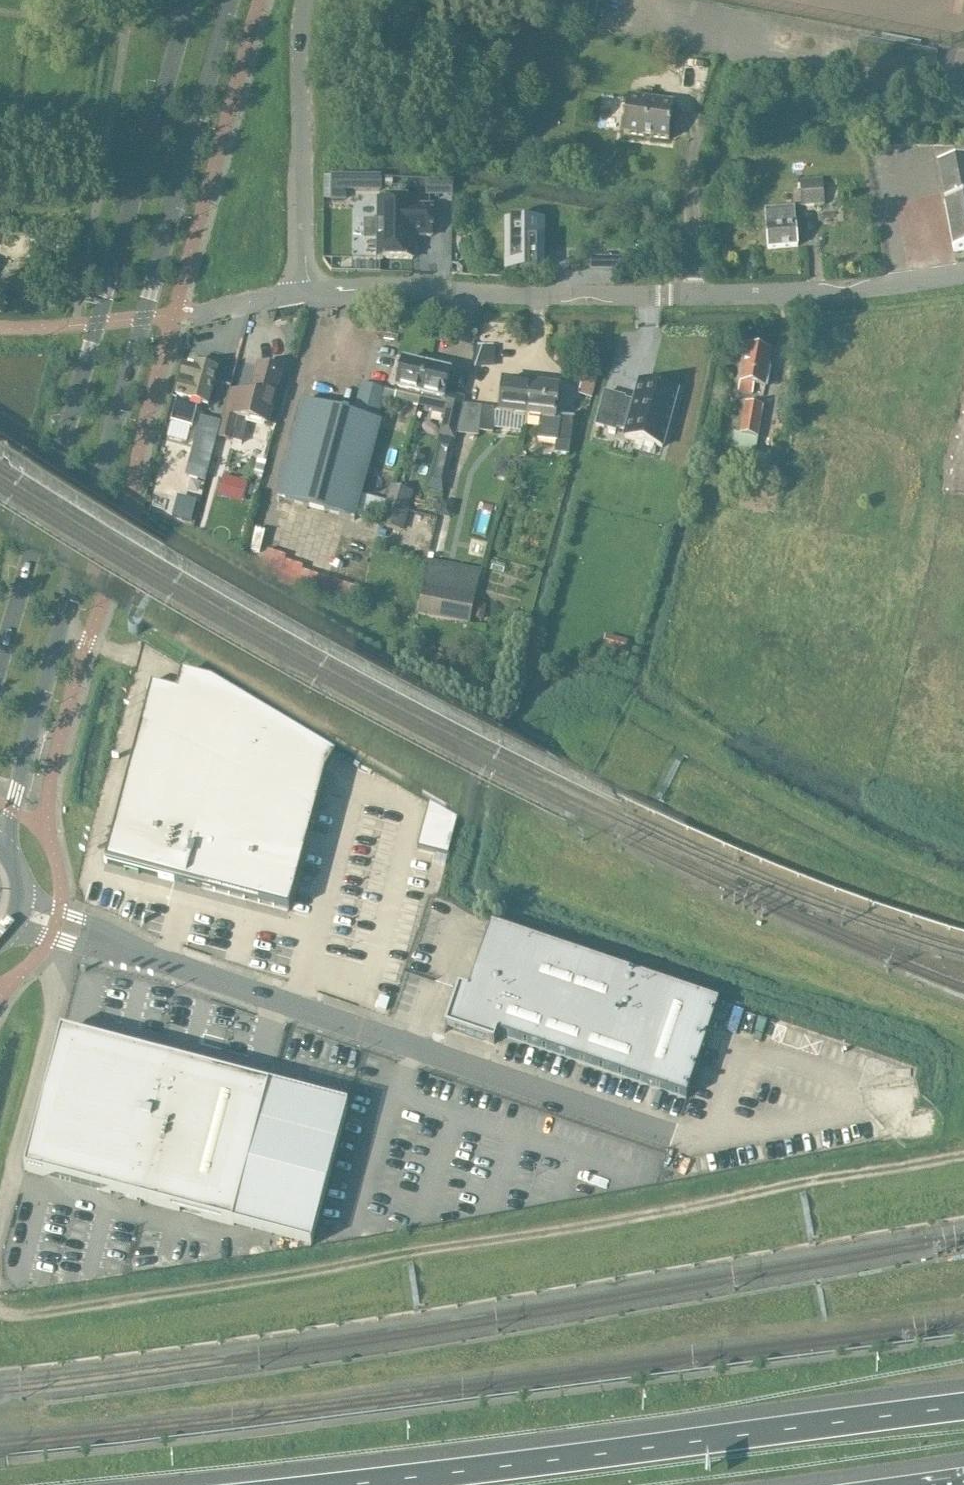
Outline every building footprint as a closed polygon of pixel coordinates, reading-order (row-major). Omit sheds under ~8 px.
[(673,103),(652,100),(653,94),(642,93),(642,98),(627,97),(622,134),(668,140),(673,103)] [(938,163),(941,179),(945,203),(944,203),(954,252),(963,250),(963,158),(938,163)] [(821,181),(800,182),(802,207),(823,206),(821,181)] [(378,222),(364,222),(364,240),(378,240),(377,259),(412,259),(413,237),(431,237),(431,208),(423,208),(413,208),(413,202),(378,201),(378,222)] [(795,207),(764,210),(767,249),(797,247),(795,207)] [(510,220),(504,220),(504,271),(528,271),(528,274),(537,274),(537,271),(545,272),(545,220),(522,220),(522,219),(510,219),(510,220)] [(590,258),(590,270),(619,271),(619,258),(590,258)] [(740,383),(741,383),(739,392),(753,395),(755,385),(766,388),(770,367),(766,366),(769,352),(746,347),(740,383)] [(207,406),(218,365),(197,360),(193,374),(182,372),(169,423),(191,428),(197,404),(207,406)] [(411,363),(403,361),(394,400),(418,406),(419,400),(427,365),(412,361),(411,363)] [(259,367),(252,397),(231,391),(218,437),(233,441),(236,428),(262,435),(264,424),(267,425),(281,373),(277,372),(278,368),(264,364),(263,368),(259,367)] [(443,368),(427,365),(419,400),(434,404),(432,414),(444,417),(439,437),(440,437),(439,444),(452,447),(464,399),(445,394),(450,372),(442,370),(443,368)] [(603,392),(594,425),(613,430),(614,427),(624,430),(623,436),(660,445),(675,390),(637,380),(632,401),(621,399),(622,397),(603,392)] [(497,415),(526,418),(531,384),(501,381),(497,415)] [(561,387),(531,384),(526,418),(556,422),(561,387)] [(363,385),(355,414),(379,420),(387,392),(363,385)] [(379,420),(355,414),(303,400),(277,497),(356,519),(357,518),(363,496),(383,421),(379,420)] [(745,403),(739,433),(756,437),(761,406),(745,403)] [(482,407),(478,433),(492,435),(495,409),(482,407)] [(559,416),(556,442),(570,443),(573,417),(559,416)] [(756,437),(739,433),(733,432),(727,460),(746,463),(748,450),(754,452),(757,437),(756,437)] [(258,460),(255,468),(253,476),(262,479),(266,462),(258,460)] [(404,530),(414,492),(391,486),(387,503),(381,524),(404,530)] [(363,496),(357,518),(381,524),(387,503),(363,496)] [(470,618),(473,604),(479,570),(428,560),(422,588),(417,614),(469,624),(470,618)] [(473,604),(470,618),(478,619),(480,605),(476,604),(473,604)] [(151,688),(105,863),(289,912),(325,775),(335,758),(212,684),(181,676),(176,695),(151,688)] [(429,803),(417,848),(448,857),(460,811),(429,803)] [(686,1099),(719,1003),(490,925),(468,991),(458,988),(444,1028),(493,1044),(497,1034),(686,1099)] [(272,1084),(80,1030),(41,1169),(327,1248),(365,1110),(272,1084)]
